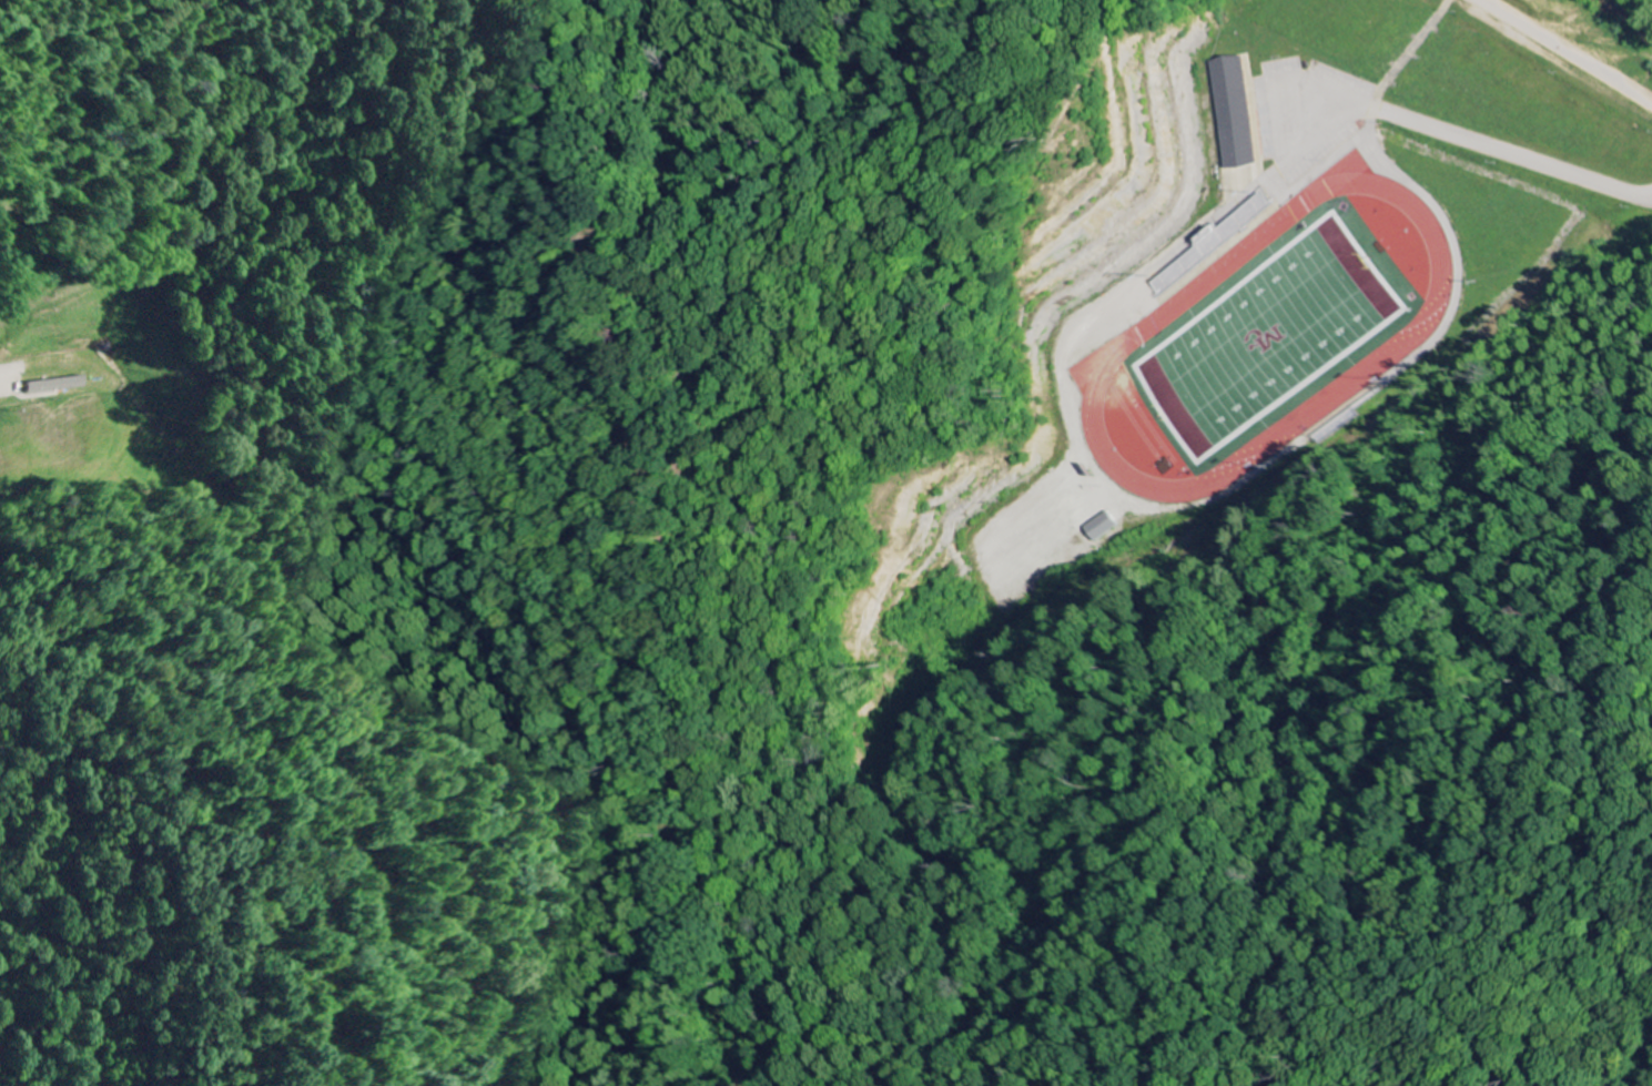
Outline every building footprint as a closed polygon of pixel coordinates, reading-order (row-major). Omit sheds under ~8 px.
[(1242,57),(1203,61),(1214,171),(1253,167),(1242,57)] [(33,383),(34,395),(89,391),(88,378),(33,383)] [(1108,514),(1083,527),(1092,543),(1116,530),(1108,514)]
